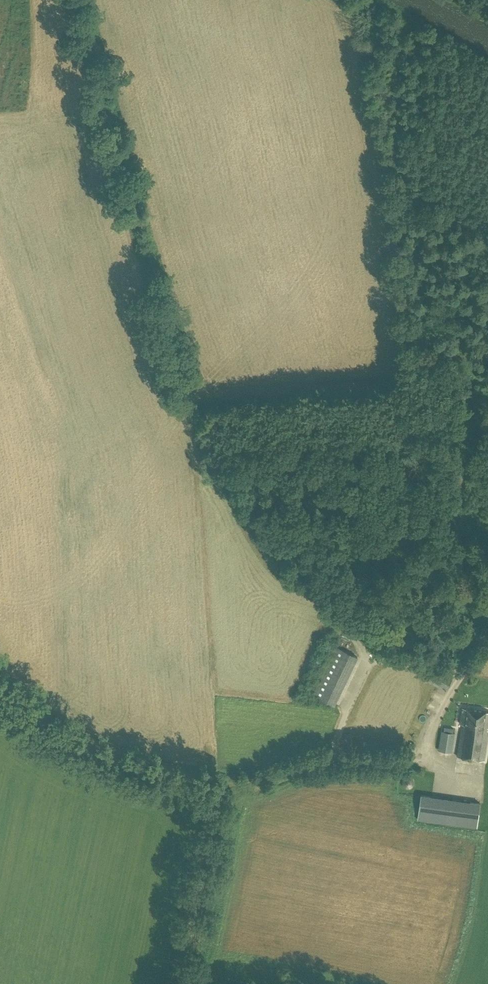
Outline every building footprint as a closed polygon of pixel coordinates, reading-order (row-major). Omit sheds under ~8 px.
[(372,44),(376,41),(370,34),(366,37),(372,44)] [(313,695),(327,701),(347,659),(334,652),(313,695)] [(487,736),(487,713),(461,708),(459,724),(461,725),(457,757),(484,761),(487,736)] [(453,752),(455,733),(441,731),(438,750),(453,752)] [(411,777),(410,776),(409,776),(408,776),(407,776),(406,776),(406,777),(405,777),(404,778),(403,779),(403,780),(402,780),(402,781),(402,782),(402,783),(402,784),(402,785),(403,785),(403,786),(404,787),(405,788),(406,788),(407,789),(408,789),(409,789),(410,789),(410,788),(411,788),(412,788),(412,787),(413,787),(413,786),(414,786),(414,785),(414,784),(415,784),(415,783),(415,782),(415,781),(414,781),(414,780),(414,779),(413,779),(413,778),(412,778),(412,777),(411,777)] [(478,828),(482,801),(422,793),(422,795),(419,820),(477,828),(478,828)]
